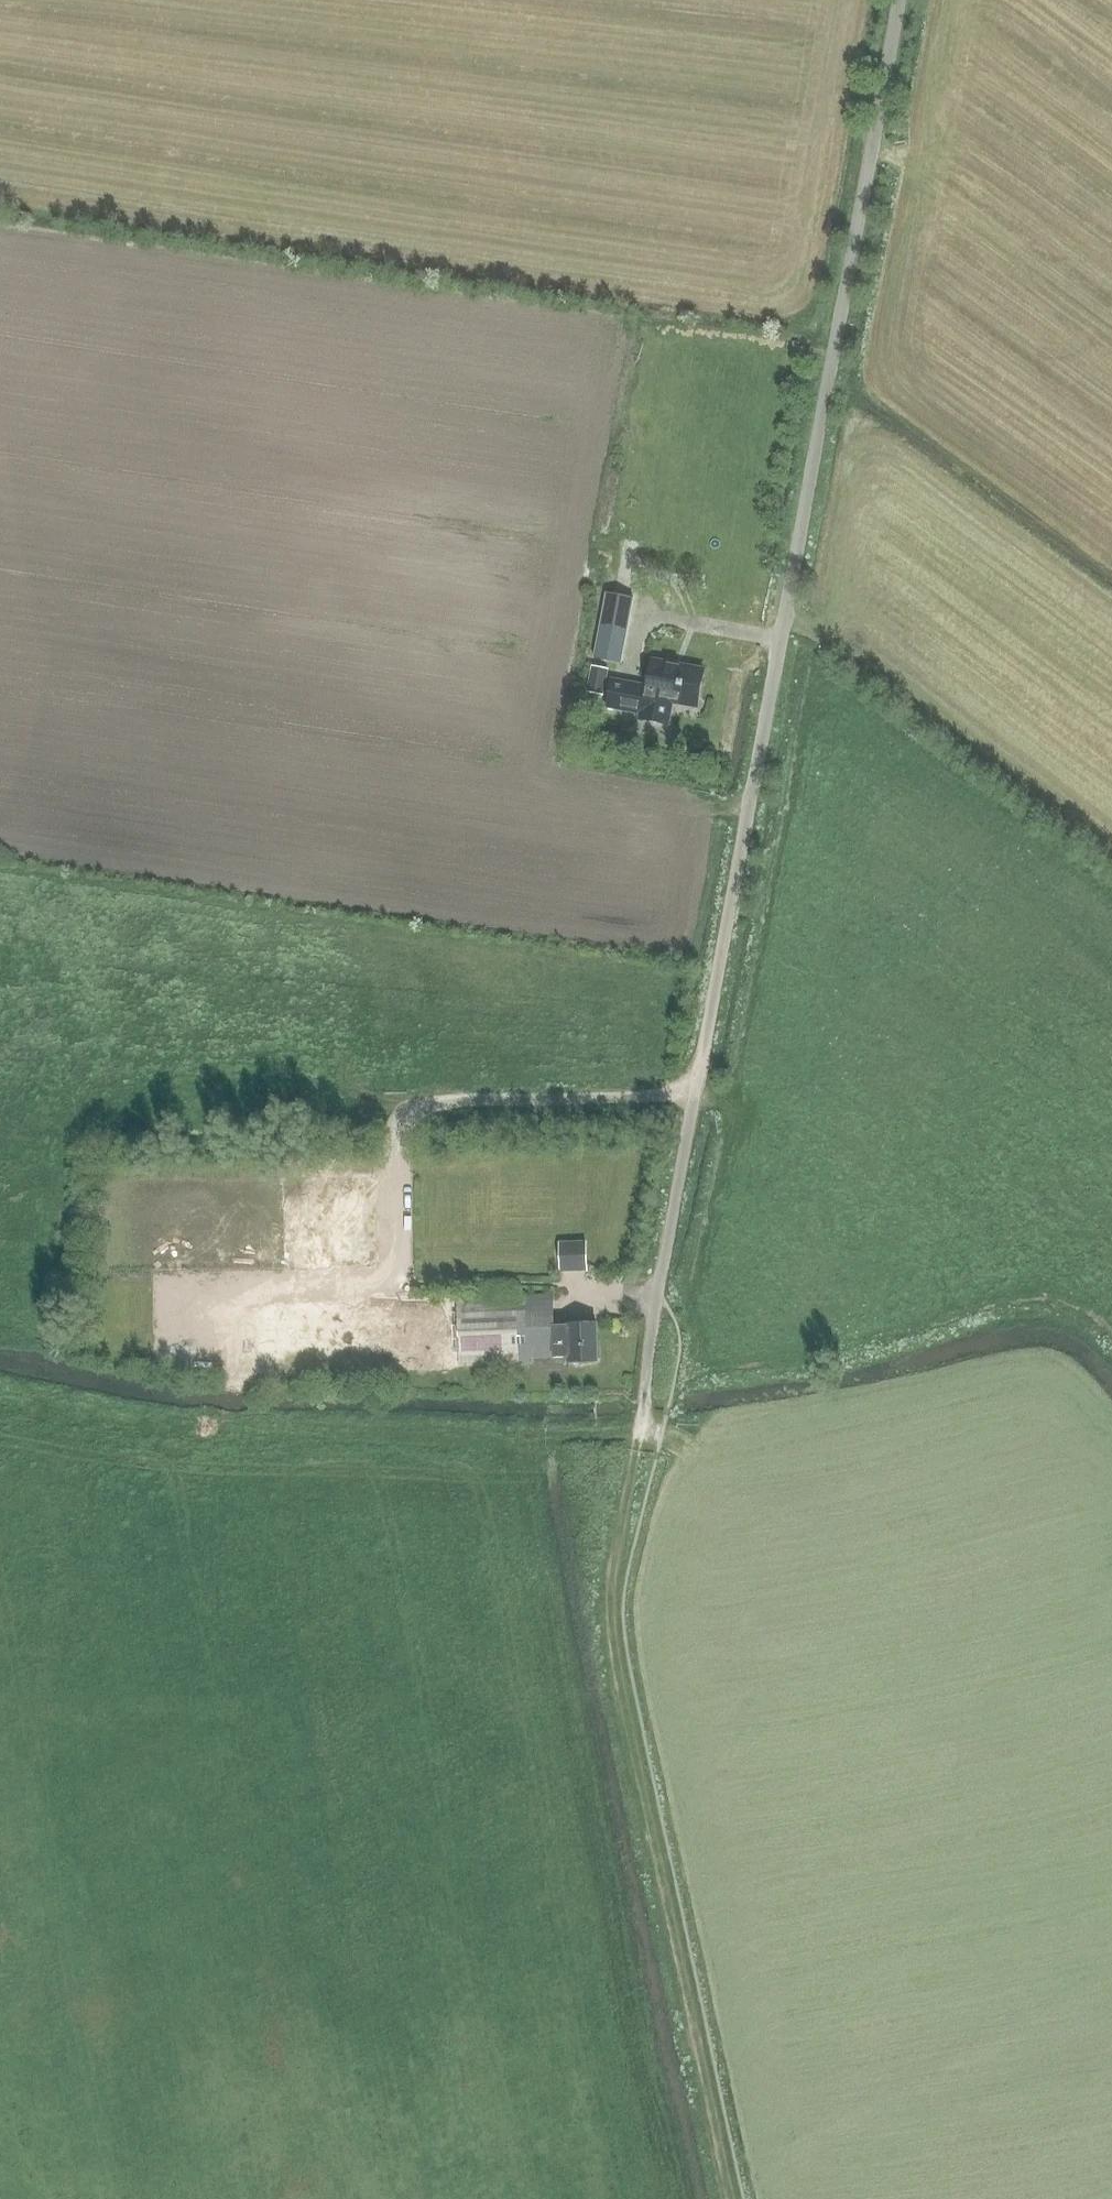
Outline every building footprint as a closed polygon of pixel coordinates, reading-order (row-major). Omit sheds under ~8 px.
[(607,593),(594,658),(621,663),(633,598),(607,593)] [(706,670),(654,661),(649,688),(613,682),(609,708),(643,714),(642,720),(670,725),(674,703),(699,707),(706,670)] [(592,666),(590,679),(603,682),(605,669),(592,666)] [(289,1265),(380,1263),(378,1174),(287,1176),(289,1265)] [(587,1243),(560,1244),(561,1270),(588,1269),(587,1243)] [(554,1318),(554,1295),(442,1299),(445,1366),(556,1362),(556,1356),(570,1356),(570,1362),(597,1361),(596,1325),(568,1326),(568,1330),(551,1331),(550,1318),(554,1318)]
